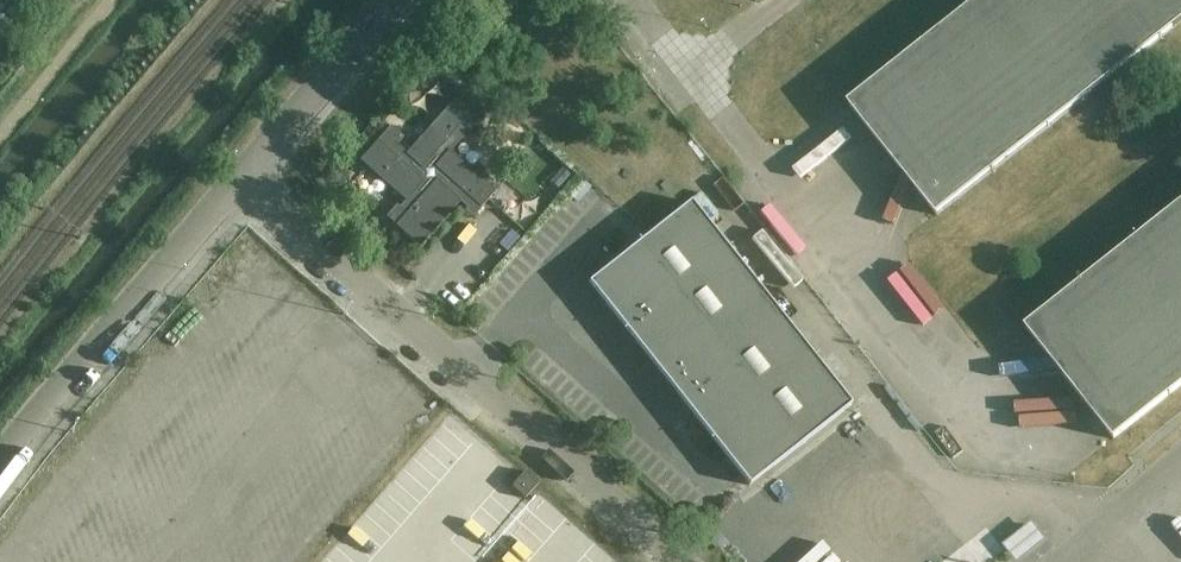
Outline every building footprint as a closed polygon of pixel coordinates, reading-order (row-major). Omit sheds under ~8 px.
[(848,105),(937,217),(1180,24),(1180,0),(980,0),(848,105)] [(484,116),(478,110),(460,94),(406,155),(397,146),(403,139),(391,128),(360,162),(405,202),(400,209),(397,206),(386,218),(420,248),(460,203),(475,216),(496,193),(450,152),(469,131),(470,131),(484,116)] [(679,399),(749,487),(851,406),(690,203),(588,284),(594,291),(596,290),(681,397),(679,399)] [(1025,329),(1113,441),(1180,387),(1180,205),(1025,329)] [(765,561),(859,561),(857,559),(880,541),(897,561),(901,561),(944,527),(871,436),(825,472),(871,529),(848,548),(802,490),(745,536),(765,561)] [(525,473),(524,473),(511,488),(525,500),(539,485),(525,473)] [(1031,528),(1009,545),(1019,557),(1040,539),(1031,528)]
